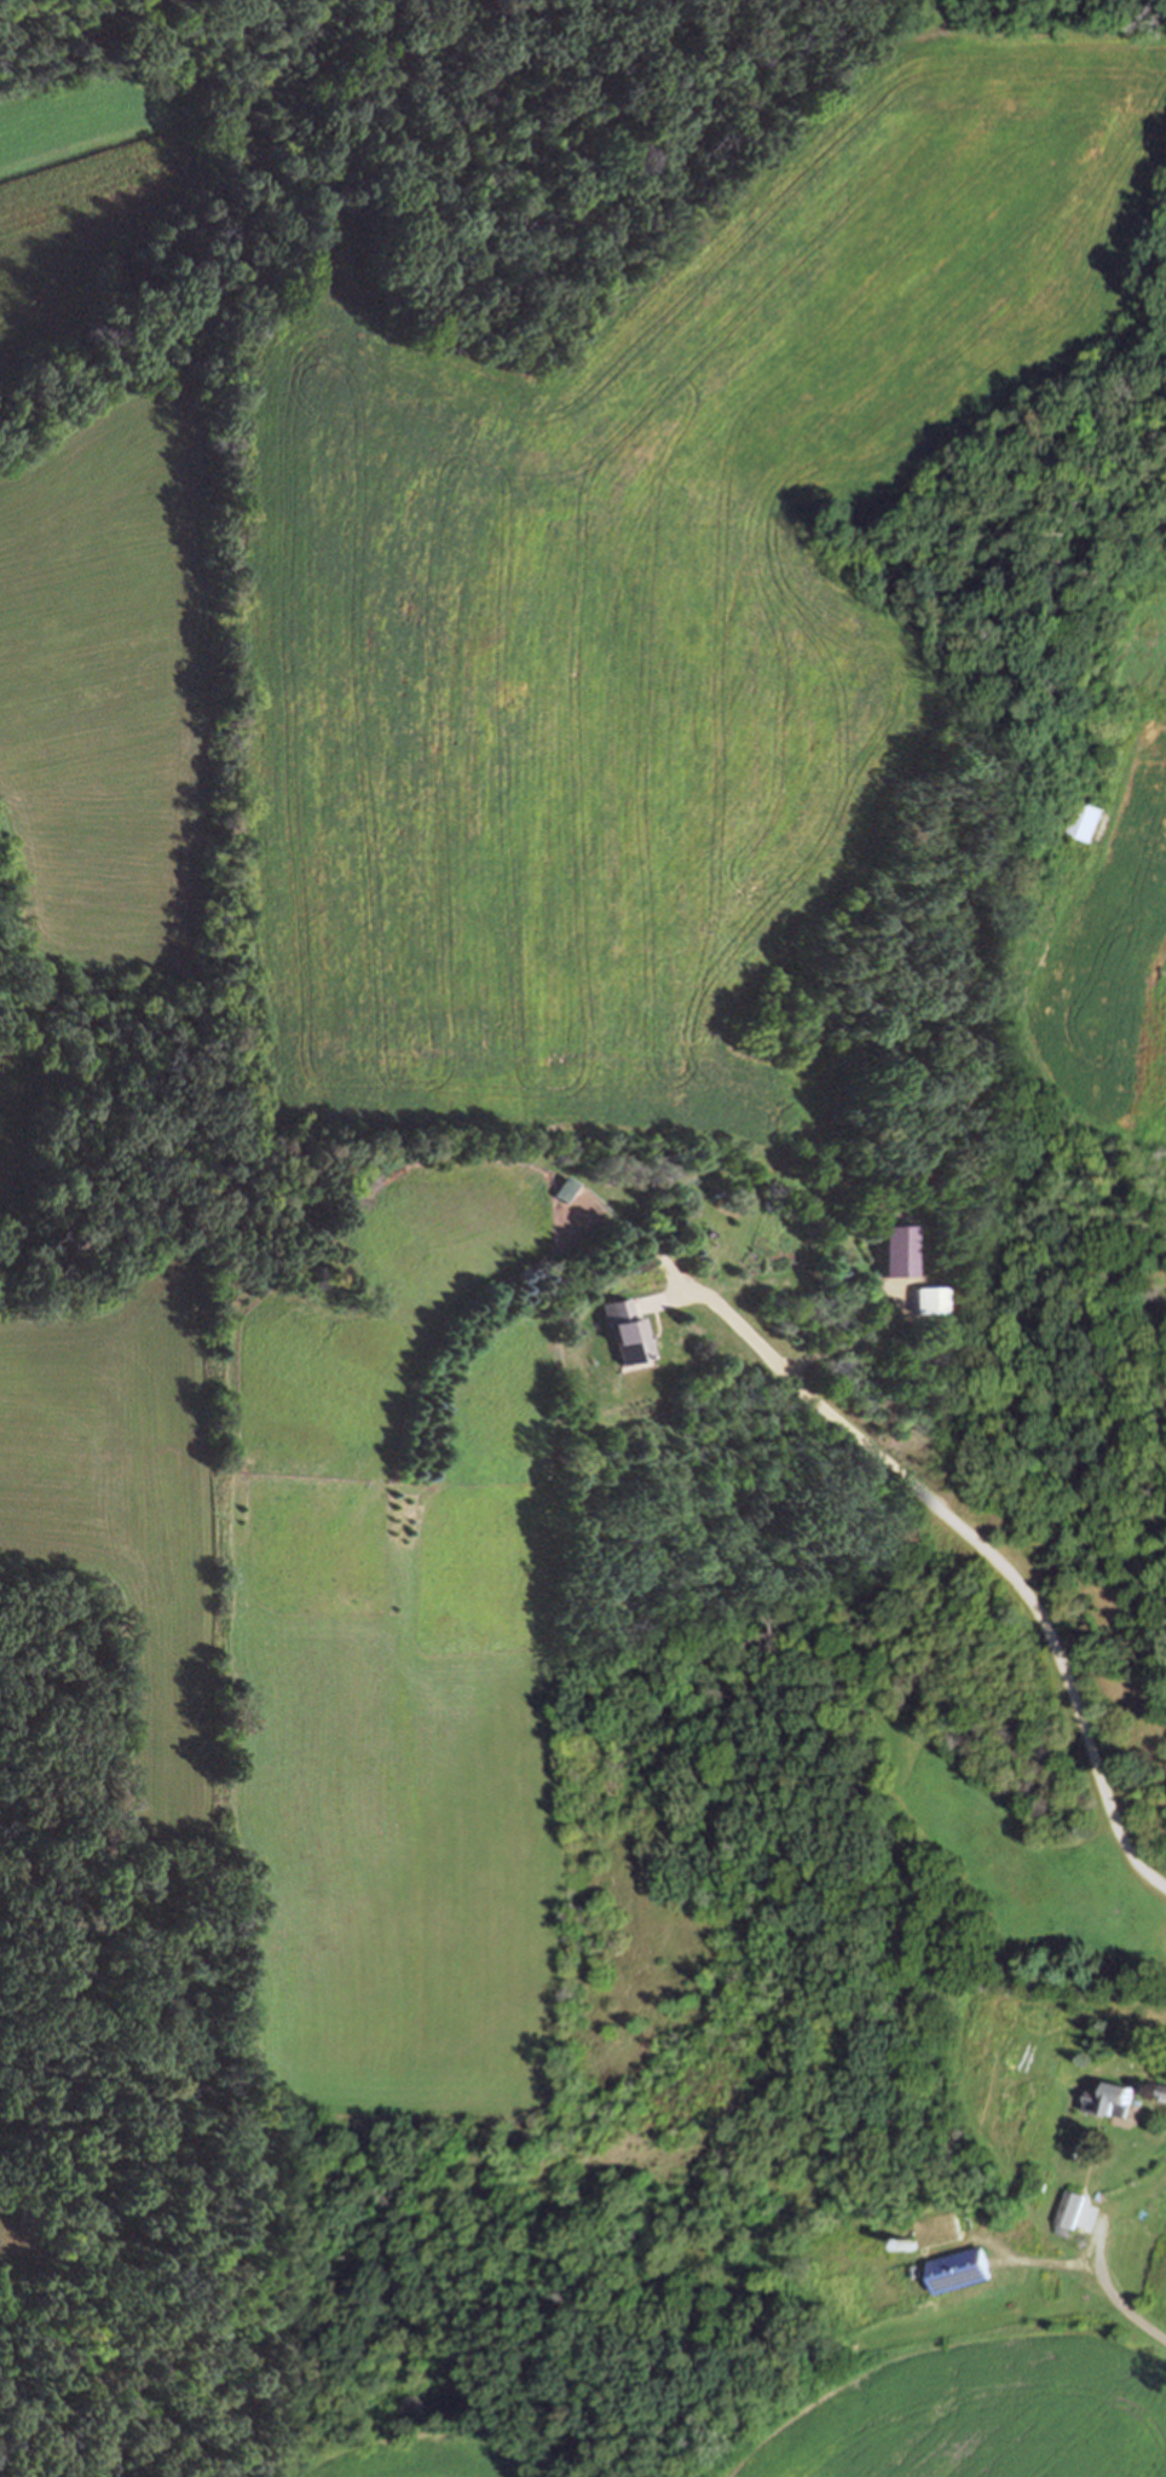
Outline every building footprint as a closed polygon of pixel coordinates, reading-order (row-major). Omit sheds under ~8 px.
[(1106,807),(1093,841),(1067,831),(1080,797),(1106,807)] [(575,1182),(561,1200),(549,1192),(562,1174),(575,1182)] [(866,1226),(874,1225),(876,1237),(867,1238),(866,1226)] [(894,1260),(906,1258),(906,1275),(894,1275),(894,1260)] [(907,1285),(933,1285),(933,1312),(907,1313),(907,1285)] [(616,1363),(610,1327),(605,1329),(600,1303),(630,1297),(634,1318),(642,1315),(651,1355),(616,1363)] [(1098,2079),(1135,2089),(1126,2116),(1103,2110),(1102,2114),(1083,2109),(1089,2089),(1095,2091),(1098,2079)] [(1160,2081),(1165,2083),(1165,2100),(1155,2097),(1160,2081)] [(1084,2194),(1074,2228),(1056,2223),(1066,2189),(1084,2194)]
